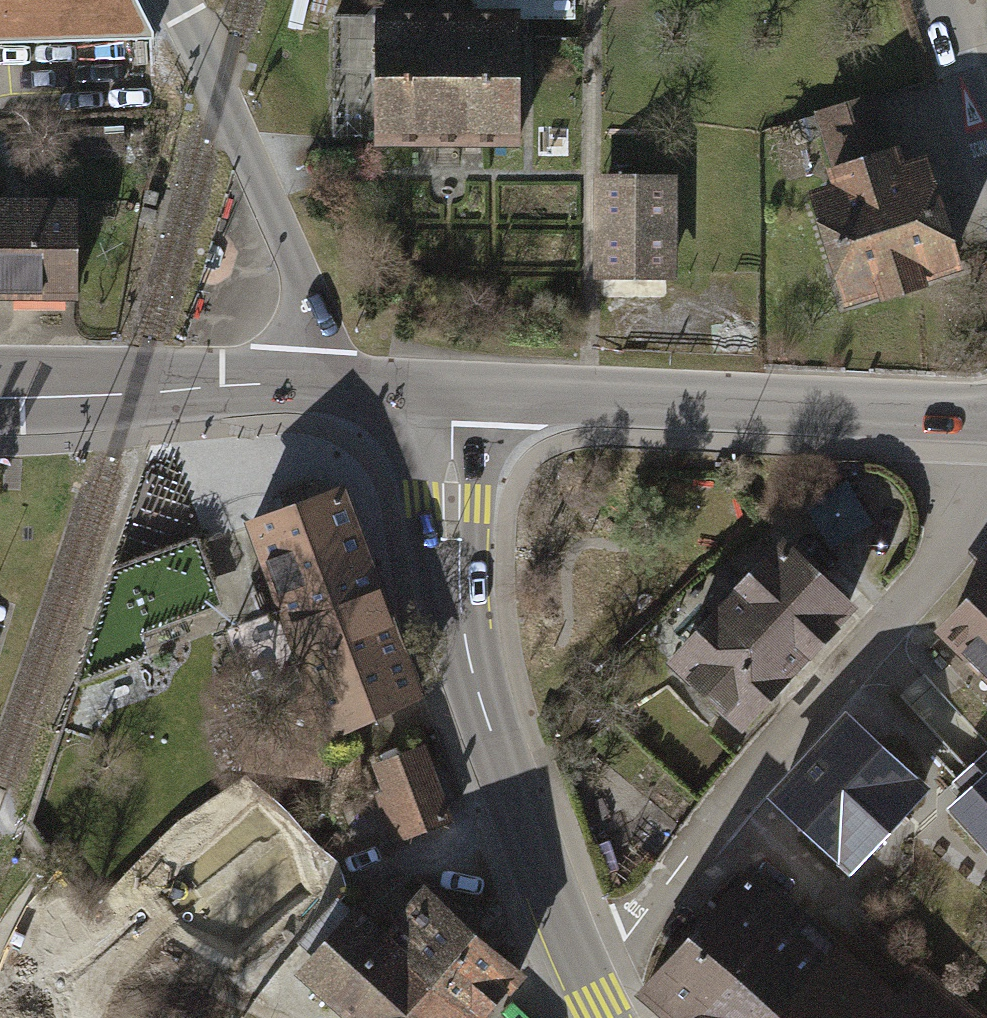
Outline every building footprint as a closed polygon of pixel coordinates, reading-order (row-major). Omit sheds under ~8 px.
[(43,5),(0,6),(0,48),(153,44),(152,37),(134,0),(43,0),(43,5)] [(519,22),(381,21),(380,135),(518,136),(519,22)] [(839,189),(815,196),(851,311),(969,274),(932,158),(901,168),(878,94),(816,114),(839,189)] [(675,173),(591,173),(591,278),(675,278),(675,173)] [(0,198),(0,302),(78,303),(78,198),(0,198)] [(436,711),(359,501),(261,537),(337,747),(436,711)] [(789,663),(842,605),(781,550),(728,608),(789,663)] [(942,629),(986,672),(986,583),(942,629)] [(736,721),(789,663),(728,608),(675,665),(736,721)] [(921,788),(846,724),(782,800),(857,864),(921,788)] [(952,780),(986,819),(986,749),(952,780)] [(454,830),(426,755),(372,775),(400,850),(454,830)] [(318,872),(275,832),(235,875),(278,915),(318,872)] [(794,907),(750,869),(635,1000),(655,1017),(697,1017),(794,907)] [(514,974),(430,900),(397,938),(350,897),(294,960),(360,1017),(475,1017),(514,974)] [(838,945),(794,907),(697,1017),(774,1017),(838,945)] [(774,1017),(980,1017),(922,968),(897,997),(838,945),(774,1017)]
